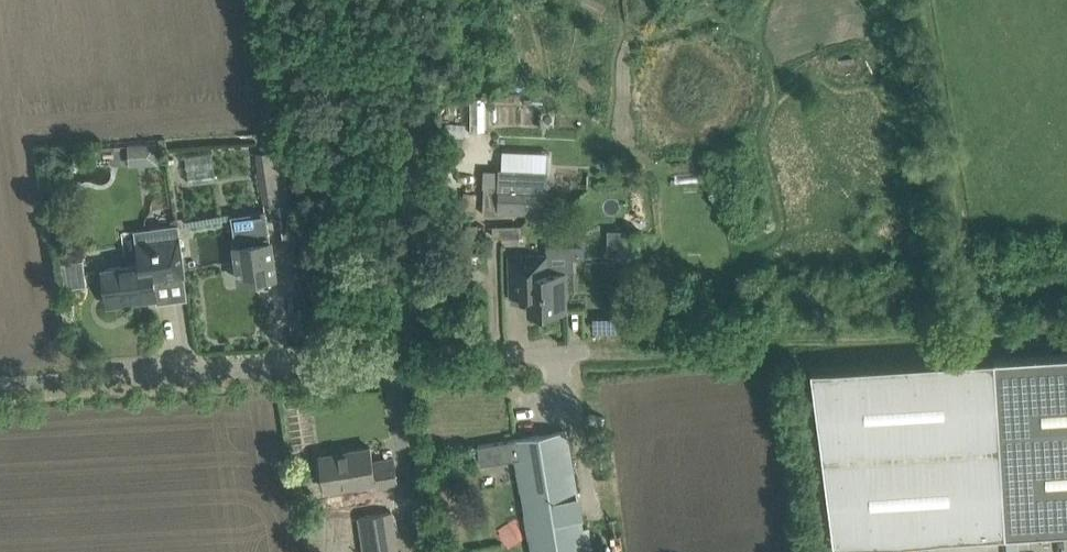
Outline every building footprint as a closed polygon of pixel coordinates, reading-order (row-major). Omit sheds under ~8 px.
[(455,124),(453,142),(463,142),(464,125),(455,124)] [(128,142),(129,163),(157,162),(156,141),(128,142)] [(271,203),(294,200),(287,148),(264,151),(271,203)] [(483,214),(499,215),(500,209),(545,210),(547,172),(501,170),(501,181),(485,181),(483,214)] [(241,280),(276,275),(267,210),(232,214),(241,280)] [(157,297),(154,280),(185,276),(178,224),(137,230),(141,264),(104,269),(109,304),(133,300),(132,295),(154,292),(155,298),(157,297)] [(520,224),(493,224),(493,236),(520,235),(520,224)] [(641,254),(641,231),(622,231),(621,254),(641,254)] [(550,272),(549,253),(510,254),(511,295),(529,294),(529,312),(567,311),(566,271),(550,272)] [(66,287),(86,284),(84,259),(63,261),(66,287)] [(995,358),(1004,511),(1006,533),(1066,529),(1066,353),(995,358)] [(1004,511),(995,358),(812,369),(835,543),(1006,533),(1004,511)] [(570,452),(567,430),(478,445),(481,461),(517,455),(533,551),(587,551),(570,452)] [(374,461),(371,447),(348,451),(348,453),(322,457),(322,455),(321,455),(324,476),(326,489),(375,481),(376,487),(398,483),(394,458),(374,461)] [(394,511),(359,516),(364,551),(400,551),(394,511)]
